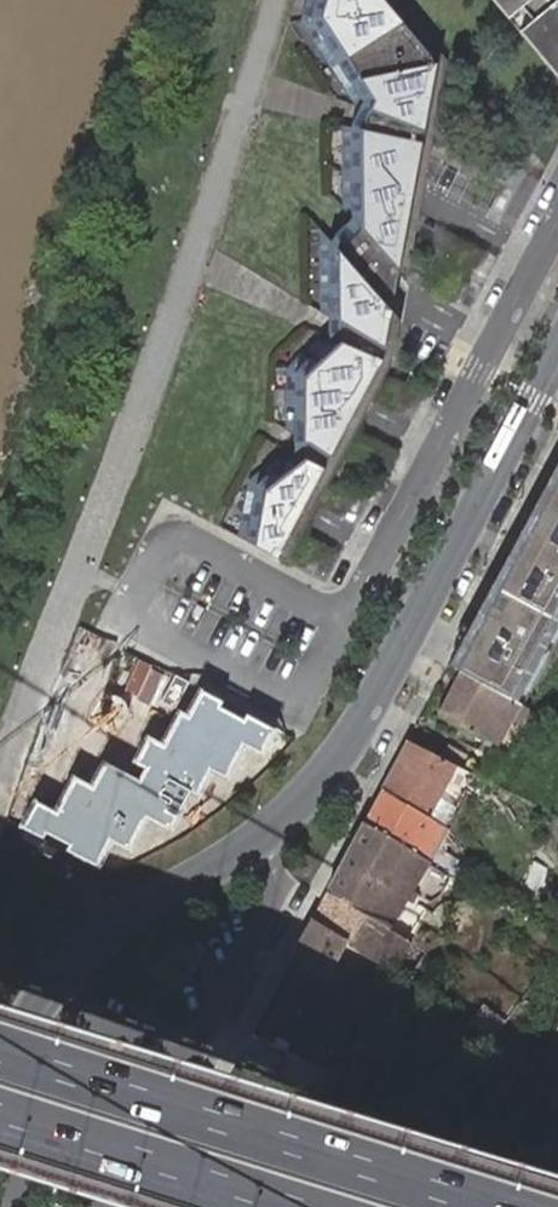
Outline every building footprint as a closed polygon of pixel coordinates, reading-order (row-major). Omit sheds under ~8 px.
[(429,59),(377,0),(297,0),(291,20),(346,104),(353,106),(418,130),(429,59)] [(557,82),(557,0),(488,0),(557,82)] [(418,130),(353,106),(344,124),(416,139),(418,130)] [(396,270),(416,139),(344,124),(335,123),(338,206),(347,216),(396,270)] [(396,270),(347,216),(327,239),(390,309),(396,270)] [(390,309),(327,239),(315,227),(318,310),(328,315),(383,347),(390,309)] [(383,347),(328,315),(328,336),(382,357),(383,347)] [(331,458),(382,357),(328,336),(321,333),(286,368),(286,429),(294,435),(331,458)] [(331,458),(294,435),(295,452),(327,467),(331,458)] [(281,559),(327,467),(295,452),(287,448),(250,480),(241,537),(281,559)] [(451,661),(538,706),(557,667),(557,455),(451,661)] [(508,747),(531,703),(460,667),(437,709),(508,747)] [(58,815),(37,804),(24,828),(97,865),(110,840),(129,850),(146,817),(170,829),(189,790),(199,795),(212,769),(226,776),(242,745),(261,755),(274,730),(248,717),(245,723),(217,709),(221,701),(201,691),(188,719),(179,714),(163,745),(148,737),(135,763),(147,770),(140,784),(106,766),(94,790),(75,780),(58,815)] [(409,738),(385,783),(437,810),(461,764),(443,755),(409,738)] [(461,764),(470,768),(478,753),(451,740),(443,755),(461,764)] [(385,783),(365,820),(422,849),(442,813),(437,810),(385,783)] [(422,849),(365,820),(315,915),(353,933),(373,943),(381,928),(422,849)] [(454,866),(464,848),(440,835),(431,854),(454,866)] [(315,915),(296,949),(334,969),(353,933),(315,915)] [(373,943),(385,949),(393,935),(381,928),(373,943)] [(334,969),(296,949),(255,1028),(325,1062),(385,949),(373,943),(353,933),(334,969)]
